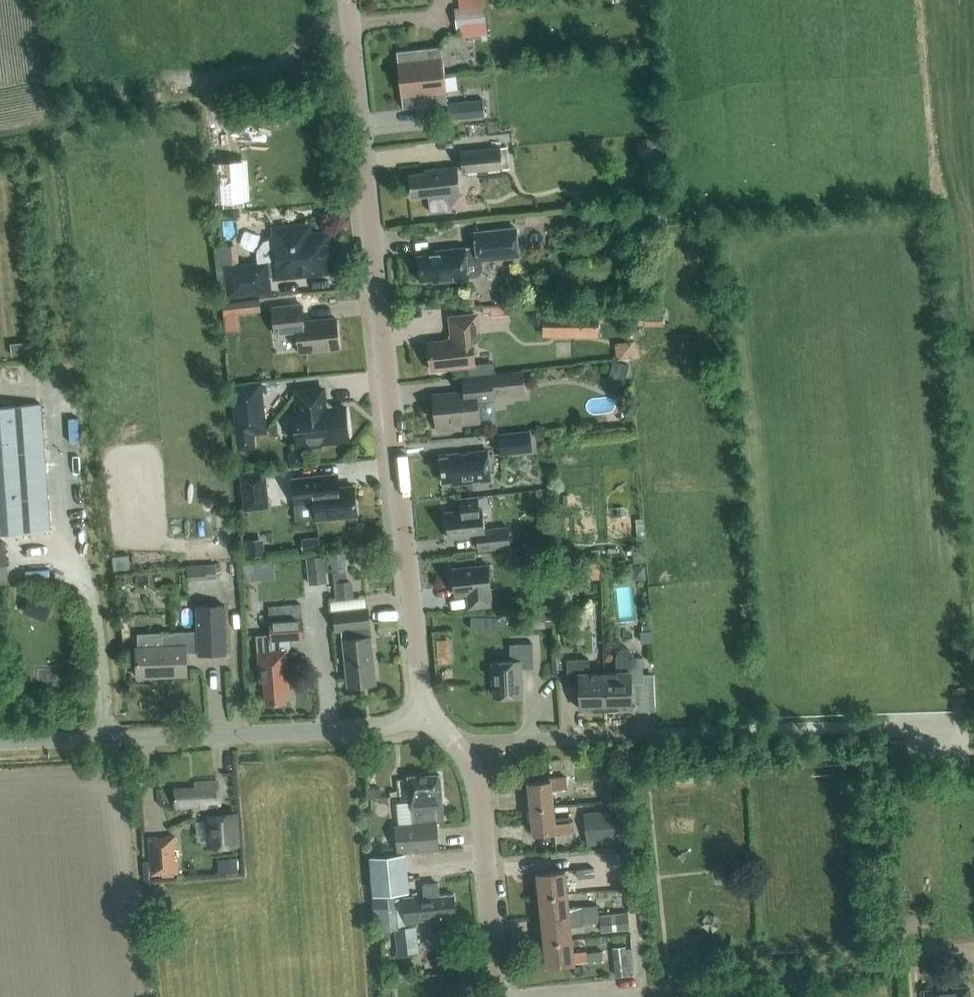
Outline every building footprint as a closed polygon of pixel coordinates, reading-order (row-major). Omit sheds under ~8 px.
[(487,25),(484,4),(455,8),(458,29),(487,25)] [(440,47),(396,51),(399,80),(443,75),(440,47)] [(446,104),(443,75),(399,80),(402,108),(446,104)] [(484,100),(456,102),(458,120),(486,117),(484,100)] [(644,159),(653,154),(653,145),(646,139),(637,144),(636,153),(644,159)] [(511,167),(508,146),(461,151),(463,172),(511,167)] [(409,174),(411,197),(427,195),(429,212),(430,212),(448,210),(447,196),(458,194),(455,166),(425,170),(425,173),(409,174)] [(240,208),(238,184),(214,186),(216,210),(240,208)] [(581,211),(582,220),(590,219),(589,210),(581,211)] [(330,269),(326,233),(307,235),(297,226),(274,229),(275,238),(271,239),(264,240),(258,249),(257,254),(258,264),(225,267),(228,294),(268,290),(266,276),(330,269)] [(475,247),(463,248),(429,251),(430,254),(418,256),(420,280),(432,279),(432,282),(467,278),(477,277),(483,270),(482,260),(517,256),(514,228),(474,233),(475,247)] [(222,301),(225,330),(241,328),(239,313),(261,311),(259,297),(222,301)] [(338,347),(335,317),(302,321),(300,303),(272,306),(275,334),(297,331),(299,351),(338,347)] [(483,306),(484,314),(492,313),(492,317),(511,315),(510,303),(483,306)] [(645,325),(663,325),(663,309),(645,309),(645,324),(645,325)] [(579,337),(579,312),(544,312),(544,336),(579,337)] [(455,339),(451,340),(427,342),(430,370),(474,365),(470,329),(478,328),(478,326),(450,329),(450,331),(454,330),(455,339)] [(617,359),(633,357),(632,342),(616,343),(617,359)] [(612,361),(610,372),(626,375),(629,364),(612,361)] [(234,372),(241,381),(251,372),(243,363),(234,372)] [(463,376),(464,388),(458,389),(458,394),(433,396),(436,430),(453,428),(452,423),(478,421),(476,402),(496,401),(495,396),(510,394),(510,396),(526,395),(523,370),(463,376)] [(267,432),(262,382),(231,385),(237,450),(256,448),(254,433),(267,432)] [(348,439),(344,406),(330,408),(324,403),(322,388),(295,391),(297,411),(293,412),(296,444),(307,443),(310,446),(319,445),(322,441),(348,439)] [(41,405),(0,407),(0,535),(50,531),(41,405)] [(530,451),(528,431),(497,434),(499,454),(530,451)] [(302,450),(289,451),(290,465),(303,465),(302,450)] [(490,480),(487,455),(487,450),(467,452),(467,454),(459,455),(459,453),(447,454),(447,457),(439,458),(442,482),(450,482),(450,484),(471,482),(471,480),(479,480),(479,481),(490,480)] [(270,508),(266,471),(241,473),(244,510),(270,508)] [(356,515),(353,485),(320,489),(319,475),(291,478),(293,503),(313,501),(315,519),(356,515)] [(509,546),(507,527),(483,529),(481,508),(477,508),(476,497),(459,498),(461,510),(445,512),(448,538),(476,535),(477,549),(509,546)] [(613,518),(623,518),(622,510),(613,510),(613,518)] [(319,537),(302,538),(303,552),(320,551),(319,537)] [(248,557),(260,556),(259,540),(247,541),(248,557)] [(5,543),(0,543),(0,586),(8,585),(5,543)] [(557,552),(562,559),(572,551),(567,545),(557,552)] [(646,550),(634,551),(634,562),(647,562),(646,550)] [(346,577),(343,552),(330,554),(333,579),(346,577)] [(308,557),(310,584),(327,582),(325,556),(308,557)] [(601,578),(600,561),(574,563),(576,580),(601,578)] [(205,563),(187,564),(188,565),(188,580),(208,579),(207,563),(205,563)] [(256,564),(244,565),(245,581),(257,580),(256,564)] [(491,605),(487,565),(451,568),(454,595),(466,593),(467,608),(491,605)] [(557,571),(558,587),(570,586),(569,570),(557,571)] [(119,581),(131,581),(131,572),(119,572),(119,581)] [(546,578),(534,579),(535,590),(547,589),(546,578)] [(339,601),(354,599),(353,581),(337,582),(339,601)] [(261,683),(266,682),(268,703),(285,702),(284,694),(289,693),(286,651),(289,650),(291,647),(290,641),(304,640),(300,604),(272,606),(274,623),(270,623),(271,634),(257,635),(261,683)] [(226,652),(224,619),(224,605),(198,605),(199,632),(175,633),(175,634),(163,634),(163,647),(138,648),(139,675),(160,674),(160,677),(188,676),(187,654),(226,652)] [(348,688),(375,686),(371,639),(367,639),(366,629),(369,629),(367,610),(333,613),(335,632),(342,632),(348,688)] [(546,628),(545,611),(525,612),(526,629),(546,628)] [(472,615),(471,627),(485,628),(486,616),(472,615)] [(651,631),(641,631),(641,642),(651,642),(651,631)] [(492,662),(493,697),(521,696),(520,668),(533,668),(532,643),(509,644),(510,661),(492,662)] [(643,682),(642,657),(635,658),(635,656),(635,654),(633,651),(631,650),(628,648),(625,648),(622,648),(619,650),(617,653),(616,656),(617,673),(604,673),(605,709),(631,708),(630,683),(643,682)] [(605,709),(604,673),(590,674),(590,659),(566,660),(567,685),(578,685),(579,710),(605,709)] [(407,776),(407,780),(399,781),(401,802),(397,802),(399,824),(395,825),(398,851),(438,848),(435,809),(441,809),(438,773),(407,776)] [(566,793),(566,788),(564,777),(548,779),(548,782),(526,785),(529,810),(552,807),(551,795),(566,793)] [(218,813),(217,807),(216,783),(196,784),(197,789),(177,790),(177,807),(198,806),(198,808),(210,807),(210,814),(208,814),(209,848),(239,846),(237,812),(218,813)] [(554,824),(552,807),(529,810),(532,834),(554,832),(554,835),(571,833),(570,823),(554,824)] [(594,845),(620,842),(616,810),(591,813),(594,845)] [(176,858),(175,849),(178,849),(177,834),(167,834),(167,836),(158,836),(158,835),(149,836),(151,875),(179,873),(178,858),(176,858)] [(376,894),(405,892),(402,854),(373,857),(376,894)] [(230,859),(218,859),(219,872),(230,872),(230,873),(238,873),(237,857),(229,858),(230,859)] [(593,868),(577,869),(578,878),(594,877),(593,868)] [(538,897),(567,894),(564,870),(535,874),(538,897)] [(376,894),(379,930),(395,928),(395,926),(392,893),(376,894)] [(568,909),(567,894),(538,897),(540,921),(598,914),(597,906),(568,909)] [(406,924),(395,926),(395,928),(397,952),(417,950),(415,922),(442,919),(442,915),(456,915),(454,896),(441,897),(440,895),(404,898),(406,924)] [(630,928),(628,911),(600,914),(602,931),(630,928)] [(599,923),(598,914),(540,921),(543,944),(571,941),(570,928),(583,926),(582,924),(599,923)] [(921,915),(922,925),(935,924),(934,914),(921,915)] [(572,952),(571,941),(543,944),(545,967),(602,961),(601,951),(585,952),(585,951),(572,952)] [(634,974),(632,948),(627,948),(627,946),(613,947),(615,975),(634,974)]
